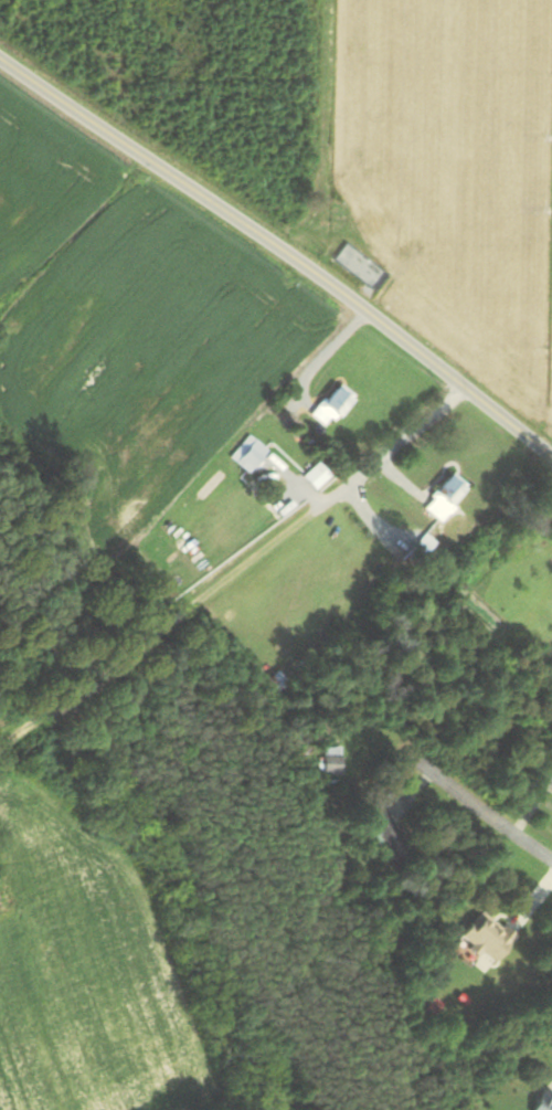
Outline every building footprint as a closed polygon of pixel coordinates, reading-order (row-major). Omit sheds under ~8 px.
[(376,291),(388,275),(347,243),(335,259),(376,291)] [(355,399),(339,384),(310,415),(326,429),(355,399)] [(229,458),(248,474),(268,452),(250,435),(229,458)] [(467,488),(453,475),(423,508),(441,525),(455,509),(451,505),(467,488)] [(408,557),(420,566),(436,544),(424,535),(408,557)] [(289,685),(278,671),(261,684),(271,698),(289,685)] [(339,749),(321,749),(321,774),(339,774),(339,749)] [(541,783),(551,790),(551,765),(541,783)] [(368,819),(391,862),(409,853),(386,809),(368,819)] [(457,944),(492,970),(516,938),(481,912),(457,944)] [(542,1091),(533,1109),(551,1109),(551,1096),(542,1091)]
